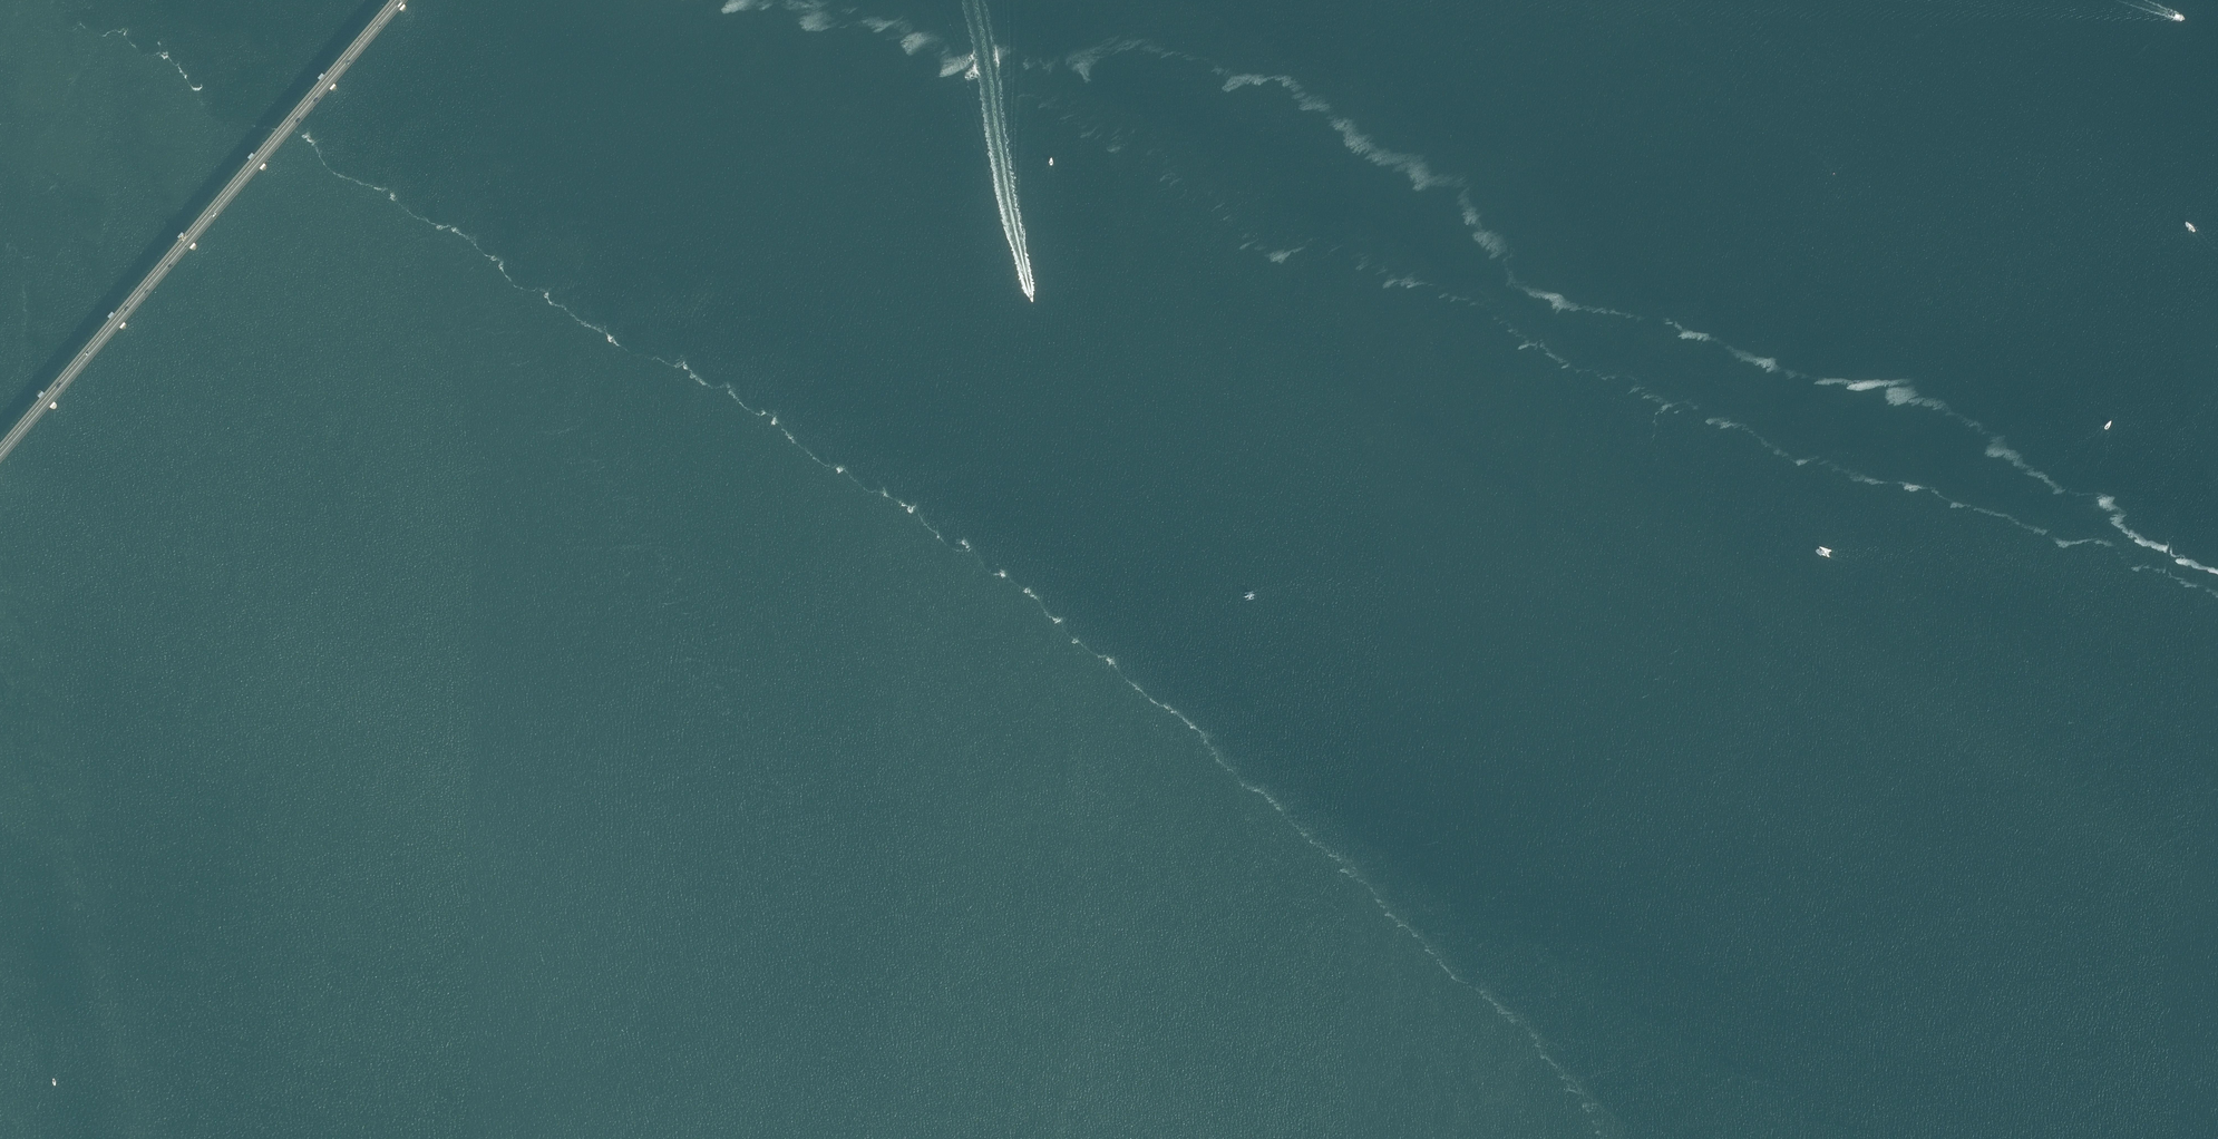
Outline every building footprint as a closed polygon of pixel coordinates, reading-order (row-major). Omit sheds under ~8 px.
[(400,0),(389,0),(401,11),(402,11),(404,11),(405,11),(406,10),(407,9),(407,8),(407,7),(406,6),(400,0)] [(336,85),(321,72),(320,71),(318,71),(317,71),(316,72),(315,73),(315,74),(315,76),(316,77),(331,90),(332,91),(334,91),(335,91),(336,90),(337,89),(337,87),(337,86),(336,85)] [(266,165),(251,151),(250,151),(248,150),(247,151),(246,152),(245,153),(245,154),(245,155),(246,156),(261,170),(262,170),(264,171),(265,170),(266,169),(267,168),(267,167),(267,166),(266,165)] [(197,244),(182,231),(180,230),(179,230),(178,230),(177,231),(176,232),(176,233),(176,235),(177,236),(192,249),(193,250),(195,250),(196,250),(197,249),(198,248),(198,247),(197,245),(197,244)] [(127,323),(112,310),(111,309),(109,309),(108,309),(107,310),(106,311),(106,313),(106,314),(107,315),(122,328),(123,329),(125,329),(126,329),(127,328),(128,327),(128,326),(128,324),(127,323)] [(57,403),(42,390),(41,389),(40,389),(38,389),(37,390),(37,391),(36,393),(37,394),(38,395),(53,408),(54,409),(55,409),(56,409),(57,408),(58,407),(58,406),(58,404),(57,403)]
